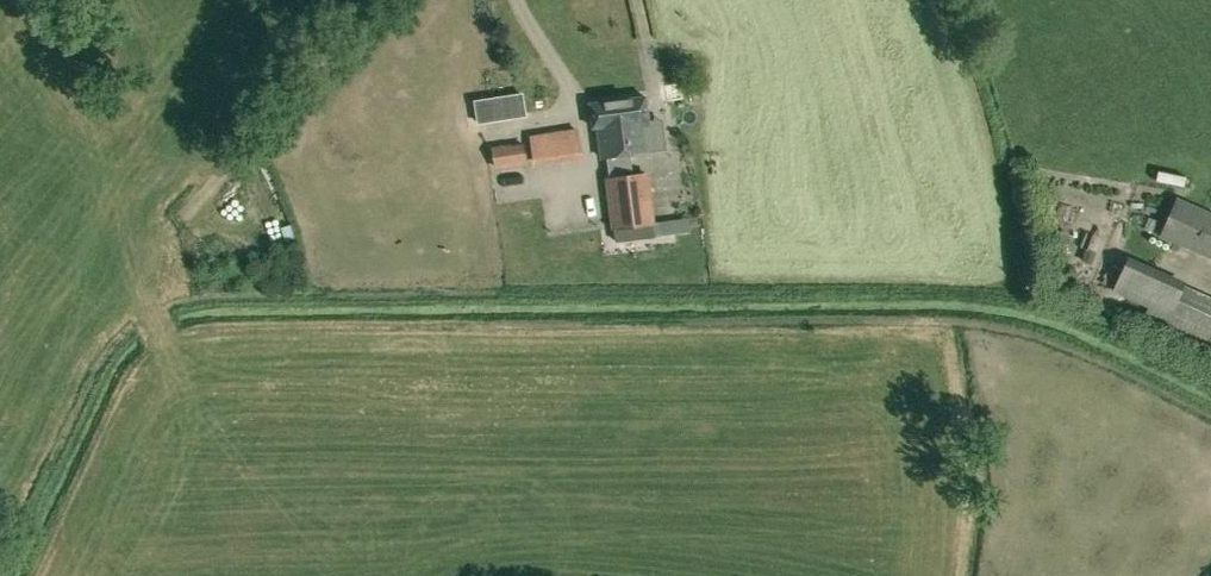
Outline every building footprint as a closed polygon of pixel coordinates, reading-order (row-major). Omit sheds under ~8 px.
[(523,93),(473,100),(477,123),(526,116),(523,93)] [(647,149),(643,121),(649,120),(646,96),(590,103),(593,127),(598,126),(602,155),(647,149)] [(535,165),(582,157),(577,129),(530,137),(535,165)] [(495,168),(527,163),(524,142),(492,147),(495,168)] [(1170,170),(1167,181),(1195,188),(1198,177),(1170,170)] [(615,226),(652,221),(646,174),(609,179),(615,226)] [(1177,199),(1161,234),(1210,256),(1210,214),(1177,199)] [(1054,264),(1068,261),(1063,229),(1049,231),(1054,264)] [(1210,331),(1210,296),(1185,284),(1187,281),(1130,256),(1112,291),(1170,317),(1166,323),(1206,342),(1210,331)]
